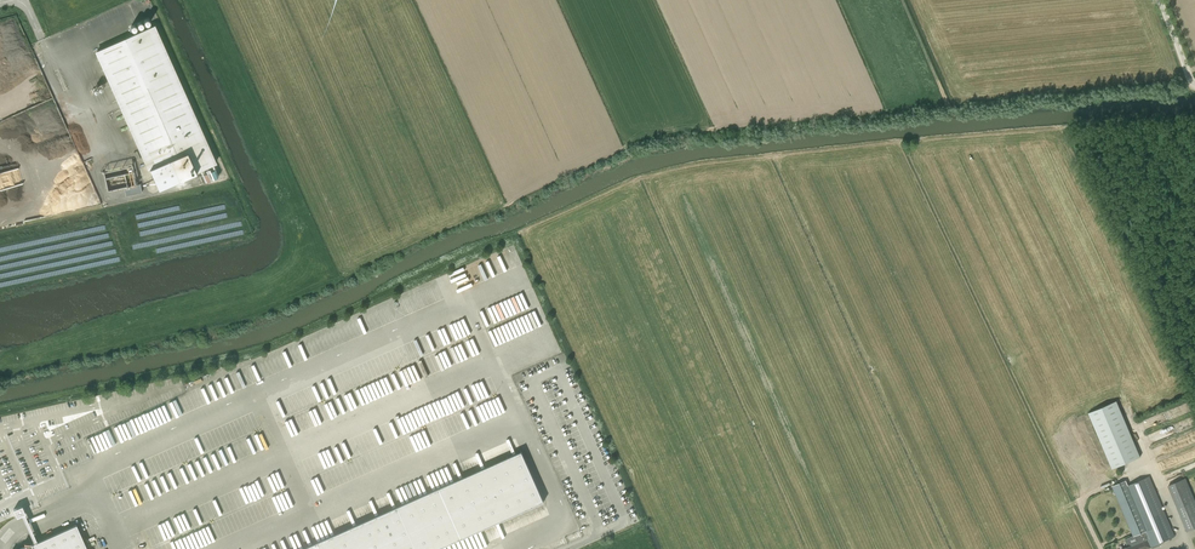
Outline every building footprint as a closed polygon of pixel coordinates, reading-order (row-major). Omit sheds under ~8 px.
[(112,86),(158,189),(215,164),(153,26),(96,51),(112,85),(112,86)] [(489,258),(490,260),(473,267),(475,273),(477,272),(477,273),(485,270),(484,267),(492,264),(492,262),(494,261),(492,257),(489,258)] [(530,288),(519,293),(526,308),(537,303),(530,288)] [(503,307),(506,306),(505,301),(496,304),(501,318),(509,316),(508,312),(505,313),(503,307)] [(489,307),(481,309),(485,325),(493,323),(489,307)] [(1088,413),(1112,469),(1140,457),(1126,423),(1117,401),(1088,413)] [(461,538),(491,525),(504,519),(544,501),(522,451),(482,469),(348,529),(333,535),(318,542),(302,548),(437,548),(461,538)] [(1166,516),(1149,477),(1125,487),(1123,482),(1113,486),(1114,489),(1132,530),(1133,533),(1134,535),(1126,539),(1129,546),(1122,548),(1146,548),(1151,547),(1151,546),(1174,536),(1166,516)] [(1178,508),(1188,530),(1194,527),(1194,501),(1178,508)] [(24,510),(22,506),(13,510),(16,516),(16,517),(19,516),(21,515),(22,515),(25,513),(24,510)] [(19,516),(31,543),(32,545),(34,544),(35,543),(22,515),(21,515),(19,516)] [(19,548),(87,548),(77,525),(35,543),(34,544),(32,545),(31,543),(19,548)]
